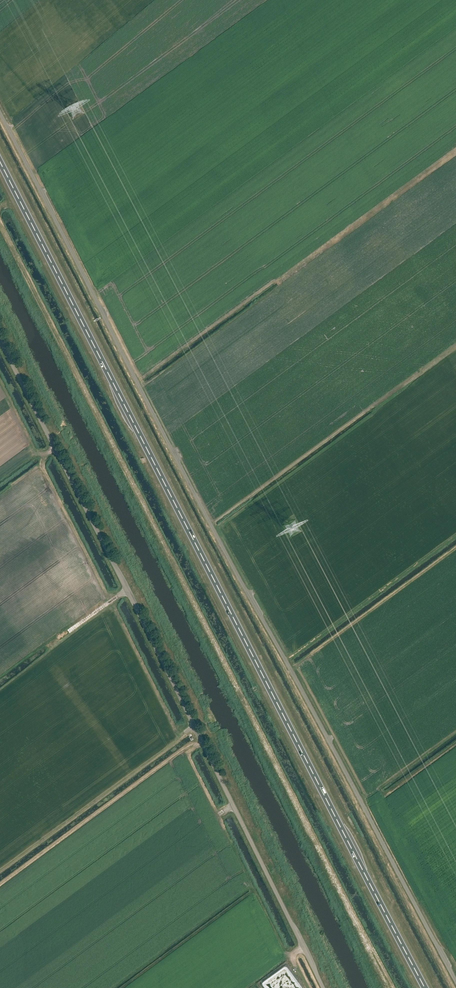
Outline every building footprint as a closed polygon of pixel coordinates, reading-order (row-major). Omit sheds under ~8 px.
[(386,776),(377,781),(380,786),(389,780),(386,776)]
